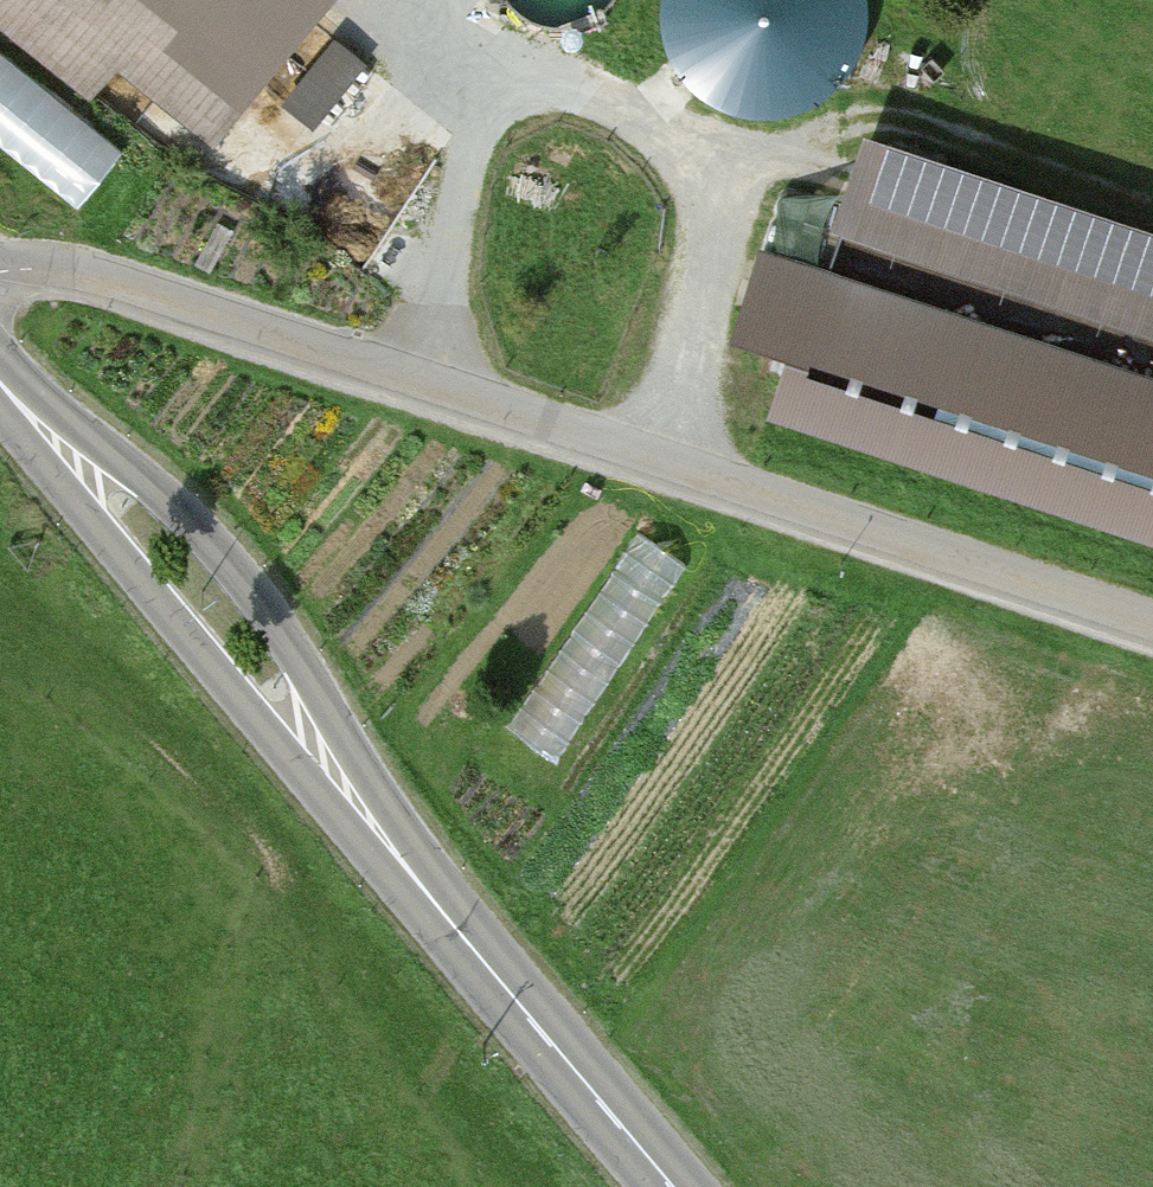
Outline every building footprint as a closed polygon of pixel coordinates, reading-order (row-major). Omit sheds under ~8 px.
[(210,185),(353,0),(0,0),(0,23),(210,185)] [(509,0),(522,15),(540,26),(559,30),(579,28),(598,19),(612,5),(615,0),(509,0)] [(657,15),(662,48),(678,79),(704,104),(736,119),(772,123),(807,114),(837,95),(859,67),(871,33),(870,0),(660,0),(657,15)] [(131,153),(0,40),(0,138),(83,209),(131,153)] [(834,233),(1152,340),(1152,229),(868,133),(834,233)] [(760,252),(729,344),(790,364),(771,420),(1152,547),(1152,382),(760,252)] [(642,527),(509,725),(558,757),(691,560),(642,527)]
